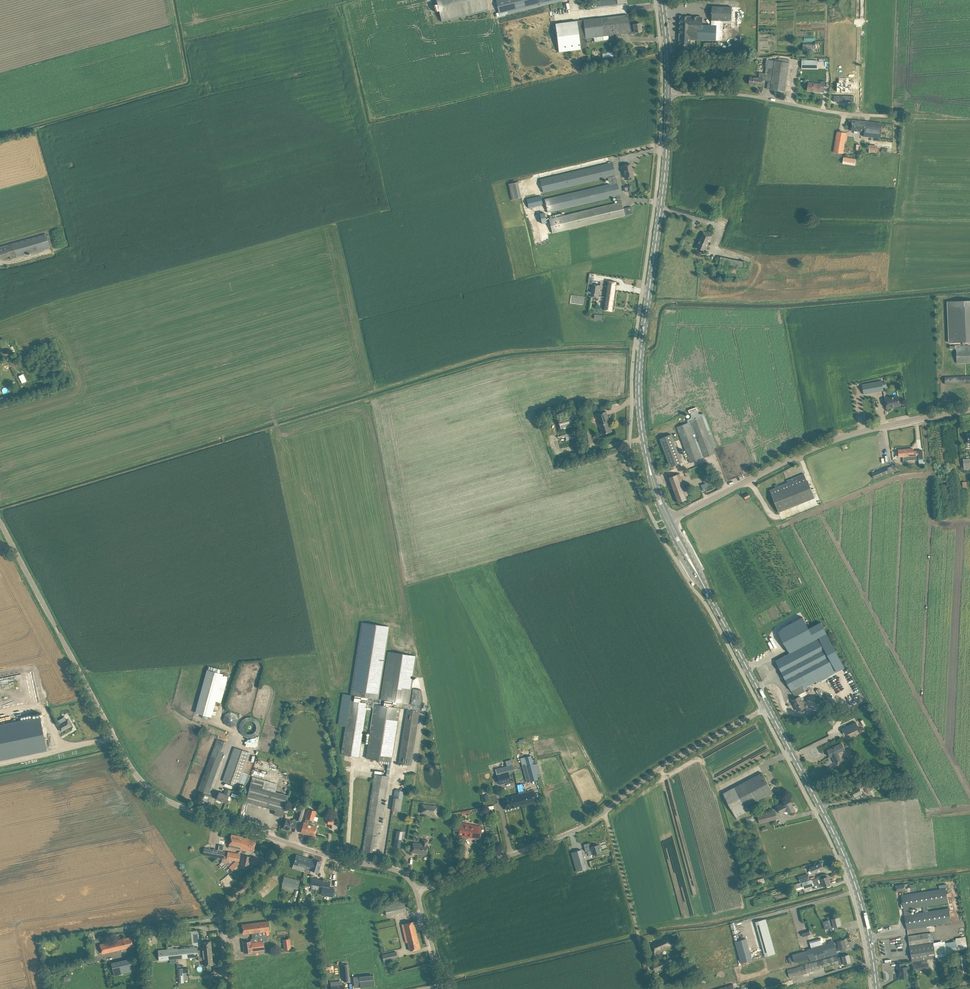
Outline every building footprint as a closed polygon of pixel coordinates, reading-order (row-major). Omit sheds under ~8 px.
[(488,10),(485,0),(437,0),(438,3),(433,4),(435,12),(439,11),(442,22),(488,10)] [(556,0),(496,0),(499,13),(556,0)] [(690,38),(690,39),(722,40),(723,23),(732,24),(732,7),(712,6),(712,25),(702,25),(703,17),(680,16),(680,38),(690,38)] [(604,40),(603,36),(630,33),(629,25),(628,15),(555,24),(559,52),(581,49),(580,48),(587,47),(586,38),(594,37),(594,41),(604,40)] [(630,34),(634,33),(634,32),(641,31),(640,23),(629,25),(630,33),(630,34)] [(690,49),(690,39),(690,38),(680,38),(679,49),(690,49)] [(816,52),(816,44),(803,43),(803,52),(816,52)] [(765,73),(764,73),(763,80),(768,81),(767,89),(785,91),(790,59),(779,58),(779,59),(775,59),(775,61),(766,59),(765,66),(766,67),(765,73)] [(802,60),(802,68),(815,68),(815,64),(815,60),(802,60)] [(762,86),(763,80),(764,73),(760,72),(759,77),(750,76),(749,84),(758,85),(758,86),(762,86)] [(809,82),(808,85),(808,90),(813,91),(820,91),(819,92),(820,92),(820,88),(825,89),(825,82),(821,81),(821,84),(809,82)] [(839,87),(839,97),(846,98),(846,99),(851,99),(851,98),(857,99),(857,88),(839,87)] [(881,138),(882,123),(866,121),(852,120),(851,130),(854,130),(854,131),(858,132),(858,131),(864,131),(863,136),(881,138)] [(842,153),(846,132),(837,131),(833,152),(842,153)] [(877,153),(878,146),(870,145),(869,152),(877,153)] [(608,178),(609,185),(545,200),(548,212),(616,196),(618,202),(549,218),(553,233),(625,216),(624,215),(633,213),(631,206),(623,208),(612,163),(540,180),(543,193),(608,178)] [(633,176),(631,164),(621,166),(622,171),(624,170),(626,178),(633,176)] [(512,200),(521,197),(517,182),(508,184),(512,200)] [(529,198),(526,199),(529,208),(541,205),(542,204),(540,196),(535,197),(529,198)] [(711,240),(713,236),(704,232),(701,239),(700,239),(696,247),(705,251),(710,240),(711,240)] [(17,257),(50,248),(46,233),(0,246),(0,259),(10,256),(11,259),(17,257)] [(748,270),(750,263),(721,257),(718,270),(736,274),(738,267),(748,270)] [(613,311),(617,282),(608,281),(604,310),(613,311)] [(598,297),(600,285),(592,284),(591,296),(598,297)] [(947,301),(949,342),(969,341),(969,300),(947,301)] [(955,345),(955,349),(956,349),(957,363),(969,363),(969,346),(969,345),(960,345),(955,345)] [(13,354),(16,353),(13,346),(10,347),(0,351),(0,360),(13,354)] [(862,384),(864,394),(884,390),(883,387),(887,387),(886,381),(882,381),(882,380),(879,381),(862,384)] [(900,405),(898,396),(888,398),(888,397),(885,398),(887,408),(894,407),(894,406),(900,405)] [(612,431),(607,411),(602,413),(595,414),(597,420),(598,425),(600,425),(602,434),(612,431)] [(571,412),(557,416),(561,430),(575,426),(571,412)] [(702,415),(690,420),(704,457),(716,453),(702,415)] [(689,422),(677,427),(688,456),(685,457),(686,459),(689,458),(690,462),(690,463),(702,458),(694,438),(689,422)] [(589,429),(582,431),(584,439),(591,437),(589,429)] [(660,438),(670,467),(682,462),(671,434),(660,438)] [(913,451),(913,448),(899,449),(899,457),(903,456),(903,462),(907,461),(907,456),(913,455),(913,460),(918,459),(918,462),(924,462),(923,459),(923,450),(913,451)] [(891,466),(872,474),(874,479),(893,471),(891,466)] [(678,503),(687,499),(686,496),(688,495),(680,473),(668,478),(678,503)] [(807,481),(804,473),(787,480),(788,483),(778,487),(777,484),(774,485),(775,488),(770,490),(779,512),(815,498),(808,481),(807,481)] [(780,658),(776,660),(781,671),(779,672),(784,681),(786,680),(793,693),(794,693),(804,688),(806,687),(818,680),(818,681),(837,671),(844,667),(822,624),(821,622),(812,627),(809,628),(805,621),(803,617),(785,626),(788,633),(781,636),(790,653),(780,658)] [(374,708),(366,758),(391,762),(399,708),(407,709),(399,763),(411,765),(419,711),(422,711),(422,704),(423,699),(421,689),(413,688),(410,703),(409,703),(416,656),(388,651),(380,698),(379,698),(390,626),(362,622),(350,695),(342,693),(338,725),(346,726),(341,754),(359,757),(366,707),(374,708)] [(211,717),(223,674),(207,669),(195,713),(203,715),(202,717),(208,719),(208,716),(211,717)] [(805,691),(804,688),(794,693),(796,698),(792,700),(792,701),(793,700),(796,706),(795,707),(797,711),(806,706),(799,694),(805,691)] [(233,723),(236,724),(239,715),(227,710),(222,723),(232,726),(233,723)] [(42,751),(47,750),(40,717),(35,718),(0,725),(0,759),(42,751)] [(259,729),(259,727),(259,725),(258,723),(257,721),(256,720),(254,719),(253,718),(251,718),(249,717),(247,718),(245,718),(243,719),(243,720),(241,722),(240,723),(240,725),(240,727),(240,729),(241,731),(241,732),(243,734),(244,735),(246,736),(247,736),(249,737),(251,736),(253,736),(255,735),(256,734),(257,732),(258,731),(259,729)] [(61,731),(71,726),(68,719),(58,725),(61,731)] [(859,728),(856,721),(848,725),(846,722),(843,724),(844,727),(842,728),(845,735),(859,728)] [(208,794),(210,789),(227,743),(217,739),(200,785),(198,790),(208,794)] [(842,760),(838,752),(844,749),(842,744),(828,750),(830,756),(832,756),(836,763),(842,760)] [(247,785),(251,775),(248,774),(244,772),(250,753),(234,747),(223,781),(239,786),(240,783),(247,785)] [(537,763),(534,764),(533,764),(531,756),(525,757),(526,762),(527,766),(531,782),(538,780),(536,774),(540,773),(537,763)] [(507,766),(495,769),(497,775),(499,784),(511,781),(508,772),(514,771),(512,764),(507,766)] [(738,820),(740,819),(739,817),(751,810),(749,806),(773,793),(762,773),(723,793),(738,820)] [(378,843),(389,776),(375,774),(363,850),(377,853),(377,852),(376,852),(377,843),(378,843)] [(282,817),(283,812),(288,795),(275,792),(277,784),(265,780),(252,777),(245,801),(275,809),(274,814),(282,817)] [(868,781),(867,780),(862,783),(861,782),(857,784),(859,786),(856,787),(856,788),(852,791),(855,796),(862,792),(860,788),(864,787),(867,792),(874,789),(871,783),(872,783),(870,780),(868,781)] [(229,795),(230,790),(227,789),(225,794),(219,792),(217,799),(226,802),(229,795)] [(400,811),(403,791),(394,790),(391,810),(400,811)] [(526,790),(519,791),(519,794),(522,805),(536,801),(535,796),(533,790),(527,792),(526,792),(526,790)] [(519,794),(503,798),(504,804),(506,809),(522,805),(519,794)] [(795,809),(791,801),(785,805),(784,803),(777,807),(781,814),(787,810),(789,813),(795,809)] [(434,805),(421,803),(420,813),(432,815),(432,816),(438,817),(440,805),(434,804),(434,805)] [(777,819),(777,818),(775,811),(758,815),(760,822),(760,824),(777,819)] [(302,828),(301,833),(305,834),(305,833),(314,836),(316,831),(317,827),(311,825),(312,820),(314,820),(315,816),(307,814),(305,823),(304,822),(302,828)] [(294,831),(297,822),(297,820),(294,819),(293,820),(293,821),(286,819),(285,823),(283,823),(282,829),(288,830),(288,829),(294,831)] [(480,838),(481,826),(469,824),(460,822),(459,836),(472,837),(480,838)] [(241,848),(243,837),(231,834),(228,847),(240,850),(240,848),(241,848)] [(253,852),(256,840),(243,837),(241,848),(240,848),(244,849),(253,852)] [(427,845),(428,840),(423,839),(422,844),(413,842),(412,852),(427,854),(428,845),(427,845)] [(590,842),(584,844),(586,851),(592,850),(593,854),(600,852),(598,844),(591,846),(590,842)] [(204,848),(203,855),(222,858),(224,858),(225,851),(204,848)] [(581,849),(571,852),(576,871),(586,868),(581,849)] [(228,852),(227,859),(230,859),(239,861),(240,856),(237,853),(228,852)] [(248,869),(252,857),(243,854),(240,867),(248,869)] [(297,855),(294,864),(301,866),(300,870),(304,871),(305,869),(308,860),(308,859),(308,858),(297,855)] [(308,860),(305,869),(310,870),(311,870),(318,872),(319,868),(319,869),(320,867),(320,866),(321,862),(314,860),(311,859),(308,858),(308,859),(308,860)] [(234,863),(229,867),(232,870),(240,864),(237,860),(234,863)] [(813,873),(817,872),(824,868),(822,863),(810,867),(813,873)] [(226,886),(234,881),(229,874),(221,879),(226,886)] [(800,882),(810,879),(808,874),(799,876),(800,882)] [(298,888),(300,881),(284,876),(282,884),(284,885),(284,887),(291,889),(291,887),(298,888)] [(818,884),(819,887),(819,888),(824,886),(825,886),(830,884),(828,876),(823,878),(821,878),(821,877),(816,878),(802,882),(803,886),(804,888),(814,885),(818,884)] [(329,892),(329,888),(330,882),(312,878),(310,884),(311,885),(311,889),(329,892)] [(258,891),(263,896),(274,885),(270,880),(258,891)] [(928,911),(927,905),(948,902),(946,888),(907,894),(902,895),(904,909),(905,915),(907,929),(912,928),(951,922),(949,908),(928,911)] [(384,903),(386,914),(387,915),(406,911),(403,899),(384,903)] [(839,917),(834,918),(828,920),(830,927),(841,925),(839,918),(839,917)] [(765,956),(775,953),(766,919),(755,922),(765,956)] [(269,921),(242,924),(243,934),(258,932),(259,937),(252,938),(251,940),(251,941),(243,942),(244,953),(252,952),(252,951),(264,949),(263,941),(263,936),(267,935),(266,931),(270,930),(269,921)] [(420,948),(414,921),(402,924),(405,936),(406,936),(410,950),(420,948)] [(910,945),(915,944),(930,942),(929,932),(908,936),(910,945)] [(102,954),(134,946),(132,936),(100,944),(102,954)] [(663,960),(660,952),(661,952),(661,951),(671,947),(667,937),(651,943),(656,954),(658,953),(661,961),(658,962),(658,961),(652,963),(656,972),(670,967),(667,958),(663,960)] [(956,938),(956,940),(958,950),(967,948),(965,937),(956,938)] [(284,950),(291,949),(290,938),(282,939),(284,950)] [(741,963),(752,960),(746,938),(735,941),(741,963)] [(807,949),(807,950),(792,954),(795,962),(809,958),(810,959),(810,961),(815,960),(837,954),(836,951),(840,950),(840,949),(847,947),(845,939),(840,940),(838,941),(834,942),(834,943),(830,944),(829,943),(826,944),(823,945),(821,938),(810,942),(811,948),(807,949)] [(203,950),(198,950),(198,954),(212,953),(211,941),(202,942),(203,950)] [(914,970),(919,970),(929,968),(928,959),(937,957),(934,942),(910,946),(914,970)] [(168,949),(158,950),(159,960),(198,956),(198,954),(198,950),(197,947),(178,949),(178,948),(173,948),(173,946),(168,946),(168,949)] [(382,955),(384,961),(398,958),(396,952),(382,955)] [(212,953),(198,954),(198,956),(199,960),(204,960),(204,965),(213,965),(212,953)] [(966,953),(956,955),(959,974),(969,973),(966,953)] [(838,955),(832,957),(834,965),(840,963),(840,965),(849,962),(850,963),(853,963),(851,957),(850,957),(849,954),(838,957),(838,955)] [(832,957),(787,969),(789,975),(789,977),(834,965),(832,957)] [(115,975),(136,970),(133,958),(112,963),(115,975)] [(903,967),(903,963),(897,964),(898,968),(899,972),(900,972),(900,978),(899,978),(908,977),(907,971),(909,970),(909,967),(903,967)] [(188,970),(178,971),(180,982),(184,981),(183,974),(189,973),(188,970)] [(362,987),(374,985),(373,975),(373,977),(365,977),(365,975),(353,977),(354,986),(354,982),(360,982),(360,986),(362,986),(362,987)]
